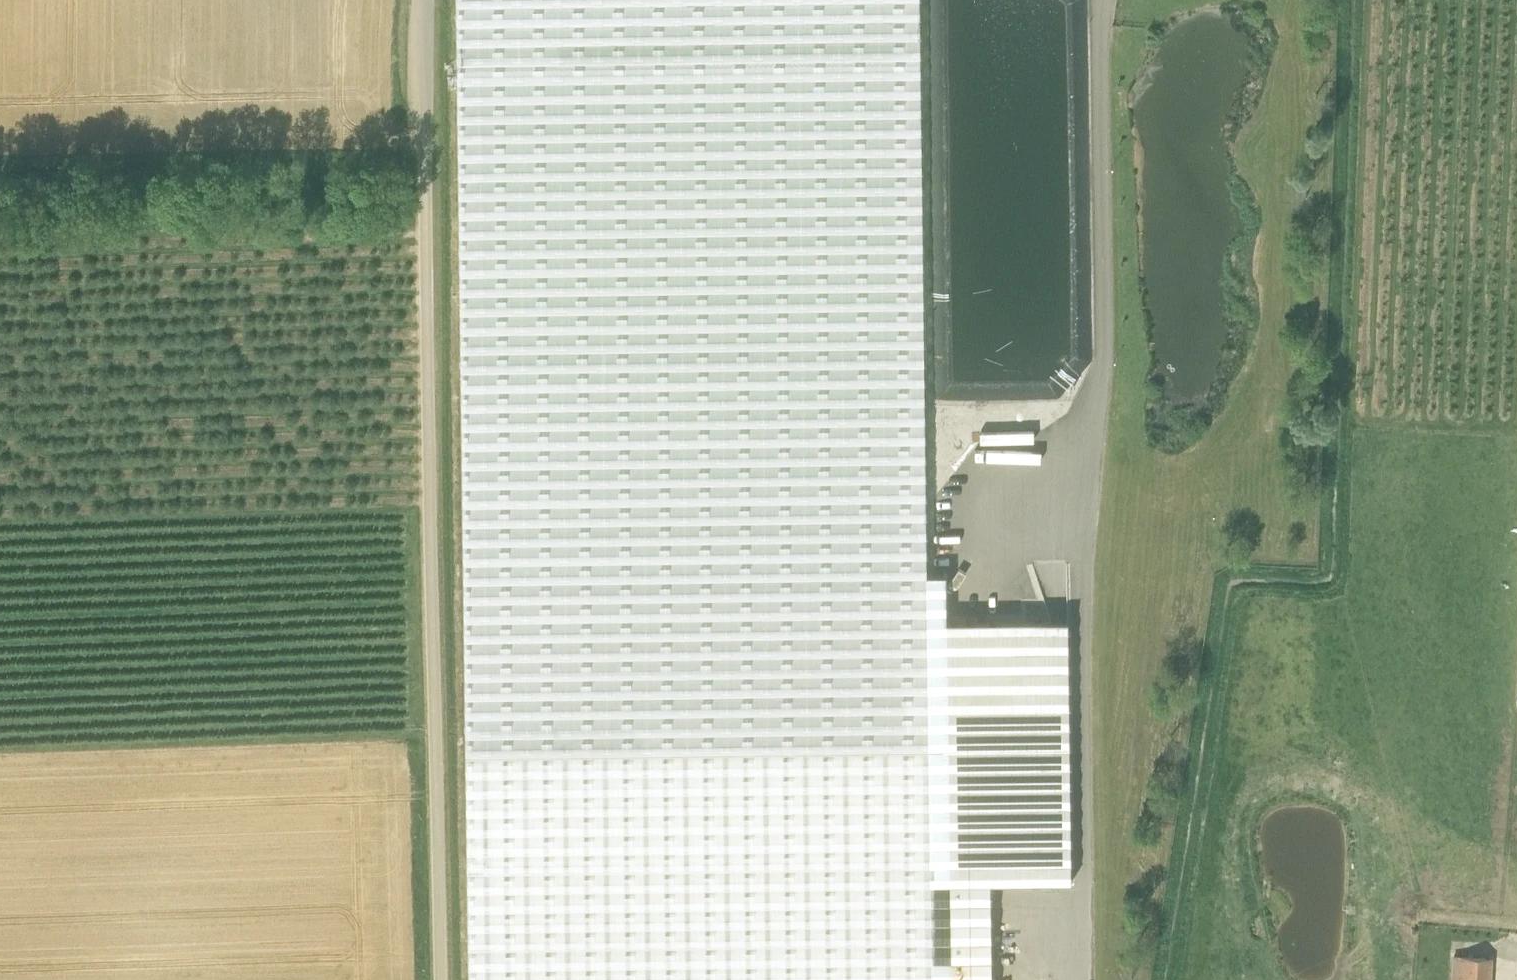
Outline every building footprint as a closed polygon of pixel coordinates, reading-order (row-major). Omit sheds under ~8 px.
[(928,621),(920,0),(458,0),(470,979),(932,979),(928,621)] [(928,621),(932,979),(993,979),(991,883),(1072,882),(1069,648),(1052,648),(1052,619),(928,621)] [(1491,958),(1454,956),(1453,979),(1490,979),(1491,958)]
